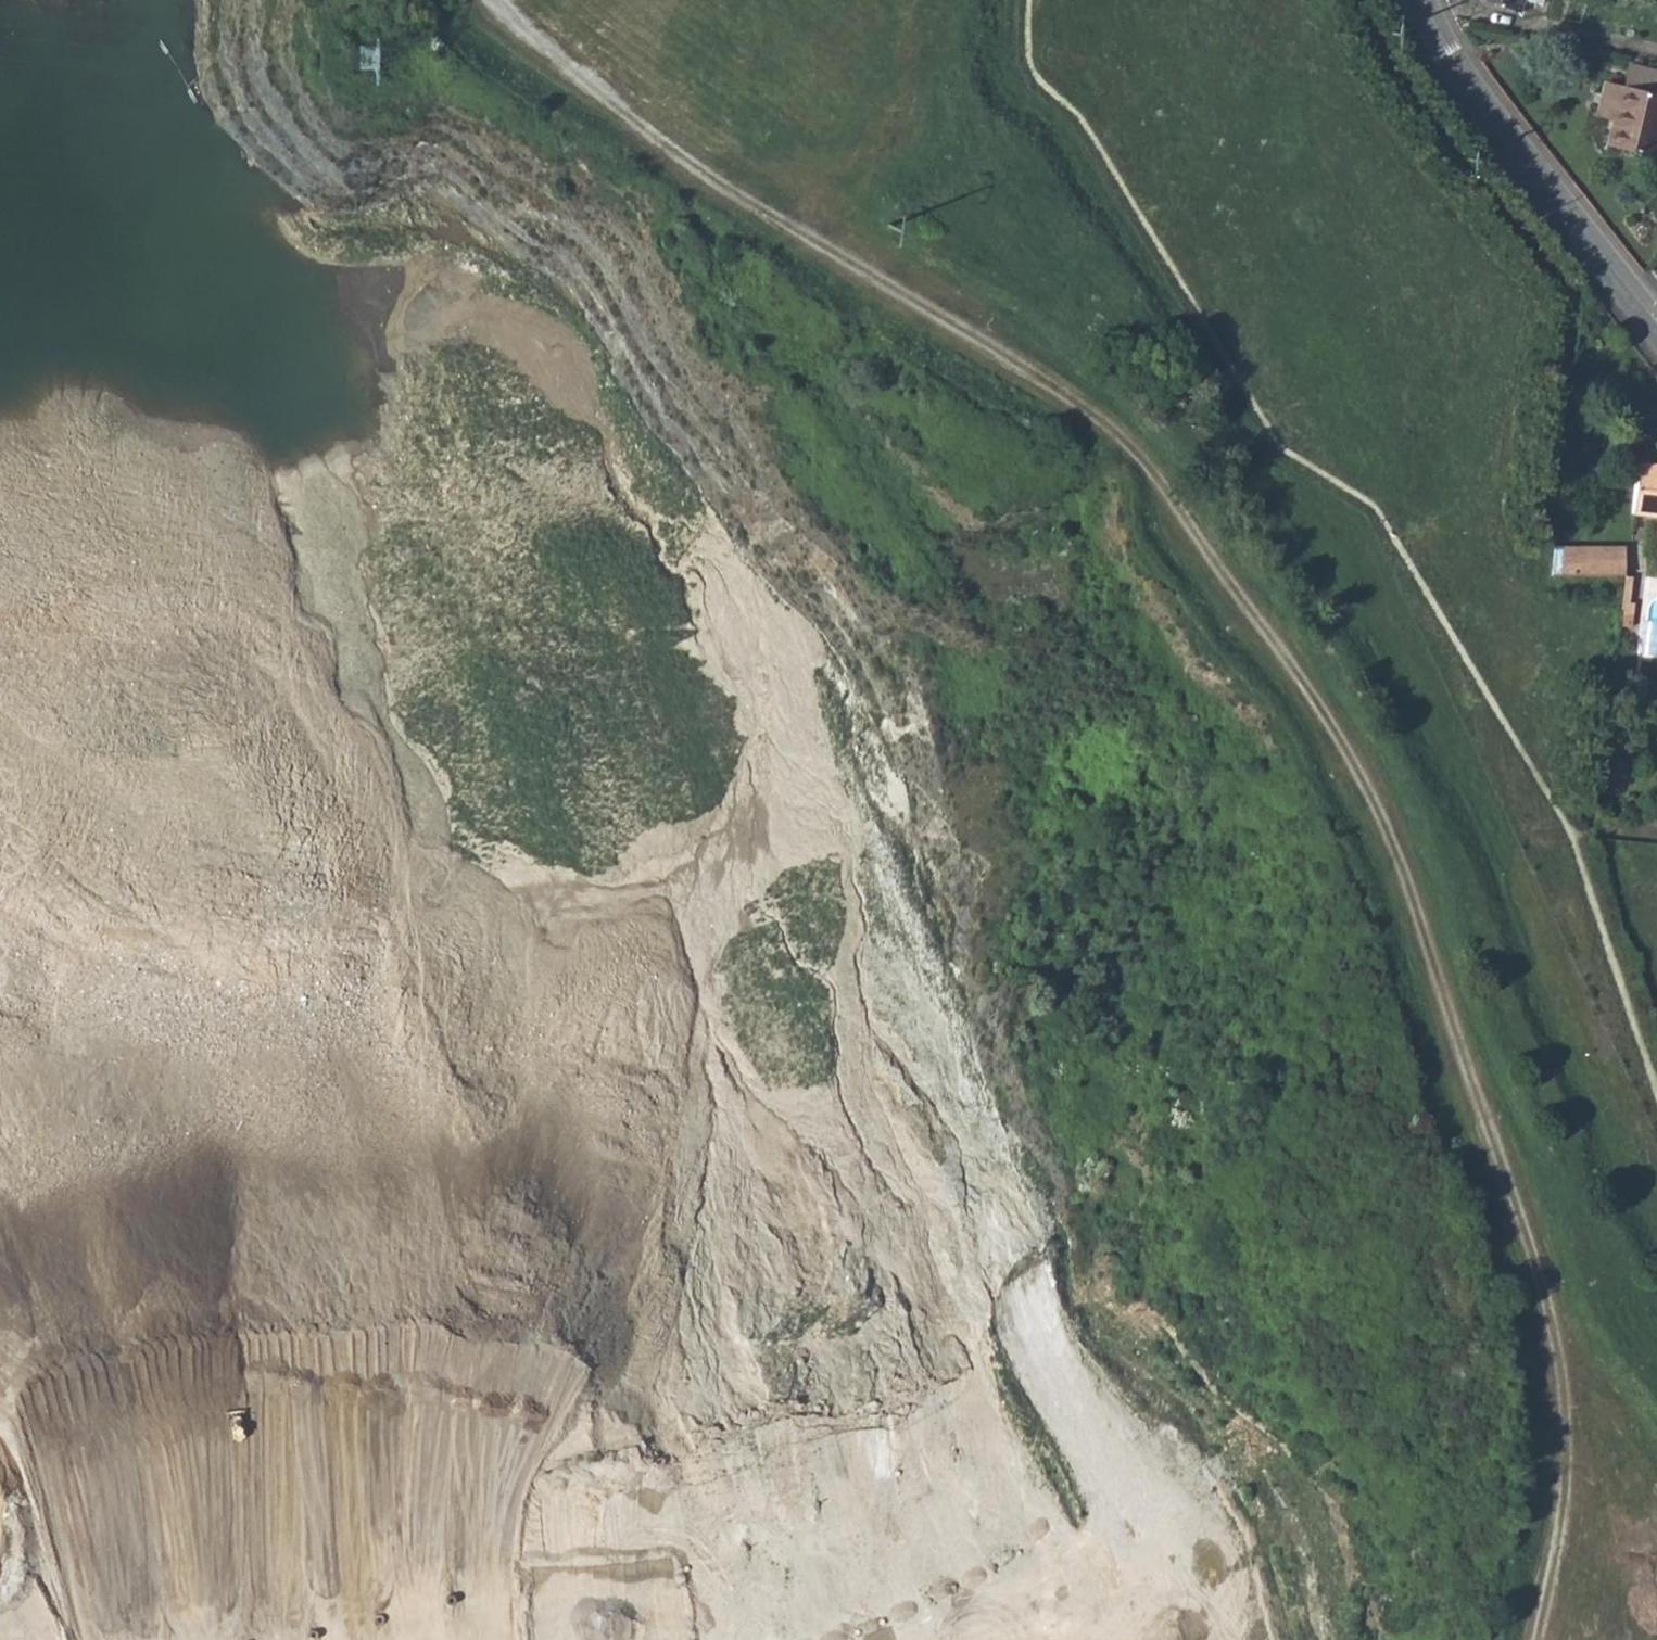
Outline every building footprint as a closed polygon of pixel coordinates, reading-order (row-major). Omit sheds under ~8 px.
[(1472,2),(1517,19),(1524,0),(1473,0),(1472,2)] [(1604,149),(1651,162),(1656,141),(1656,76),(1629,67),(1622,90),(1612,125),(1604,149)] [(1594,118),(1612,125),(1622,90),(1603,85),(1594,118)] [(1638,458),(1631,511),(1656,513),(1656,460),(1638,458)] [(1549,579),(1591,579),(1594,552),(1550,553),(1549,579)] [(1622,552),(1594,552),(1591,579),(1621,579),(1622,552)]
